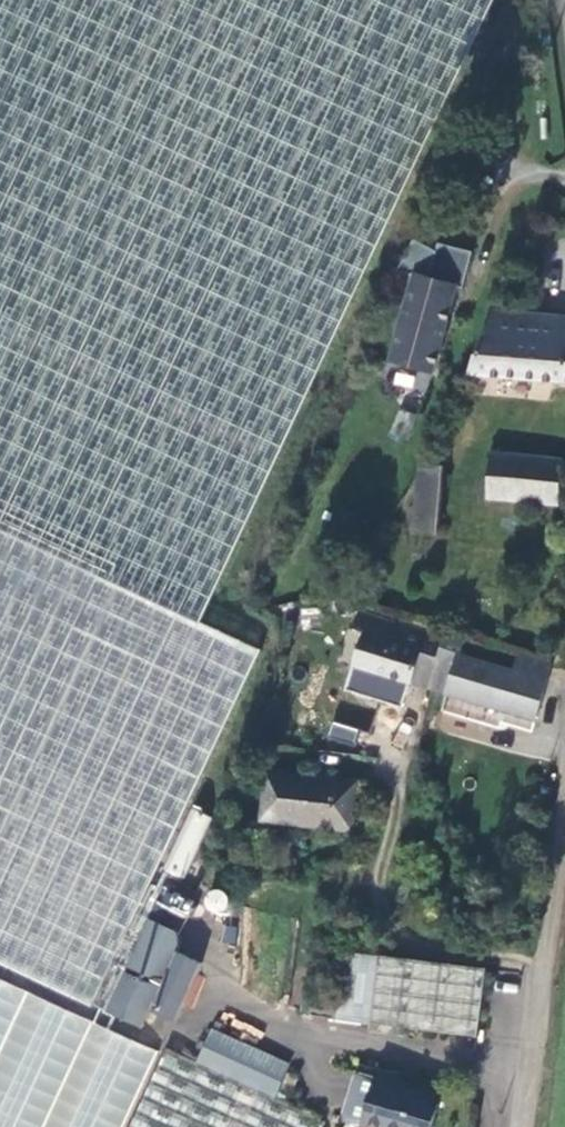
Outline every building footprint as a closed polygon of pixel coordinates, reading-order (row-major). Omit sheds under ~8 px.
[(95,1008),(260,656),(200,628),(493,0),(0,0),(0,964),(95,1008)] [(461,266),(423,255),(415,278),(455,289),(461,266)] [(455,289),(415,278),(393,363),(434,376),(458,290),(455,289)] [(495,315),(467,378),(564,385),(564,320),(495,315)] [(429,376),(394,368),(390,386),(425,393),(429,376)] [(401,413),(389,438),(407,446),(417,420),(401,413)] [(535,504),(560,507),(563,463),(494,458),(491,501),(535,504)] [(439,534),(443,469),(422,467),(416,532),(439,534)] [(560,521),(560,507),(535,504),(536,520),(560,521)] [(555,551),(554,567),(564,567),(564,552),(555,551)] [(351,667),(359,669),(533,723),(546,688),(515,676),(462,656),(464,646),(399,625),(398,628),(354,617),(350,631),(361,635),(351,667)] [(520,662),(515,676),(546,688),(550,674),(520,662)] [(354,745),(359,729),(332,721),(327,738),(354,745)] [(321,782),(269,778),(265,823),(351,833),(356,785),(330,783),(331,776),(321,775),(321,782)] [(161,870),(182,880),(213,817),(192,807),(161,870)] [(168,890),(160,902),(182,917),(190,906),(168,890)] [(178,936),(151,923),(130,969),(165,985),(179,955),(181,950),(178,936)] [(162,993),(153,1013),(178,1024),(204,967),(179,955),(165,985),(162,993)] [(478,1040),(487,974),(346,955),(340,1003),(316,999),(313,1019),(372,1027),(408,1031),(478,1040)] [(126,976),(108,1014),(144,1031),(153,1013),(162,993),(126,976)] [(0,977),(0,1126),(123,1126),(158,1050),(0,977)] [(407,1039),(408,1031),(372,1027),(372,1035),(407,1039)] [(136,1126),(319,1126),(321,1122),(275,1102),(291,1067),(215,1032),(199,1067),(169,1054),(136,1126)] [(377,1082),(366,1126),(433,1126),(440,1100),(377,1082)]
